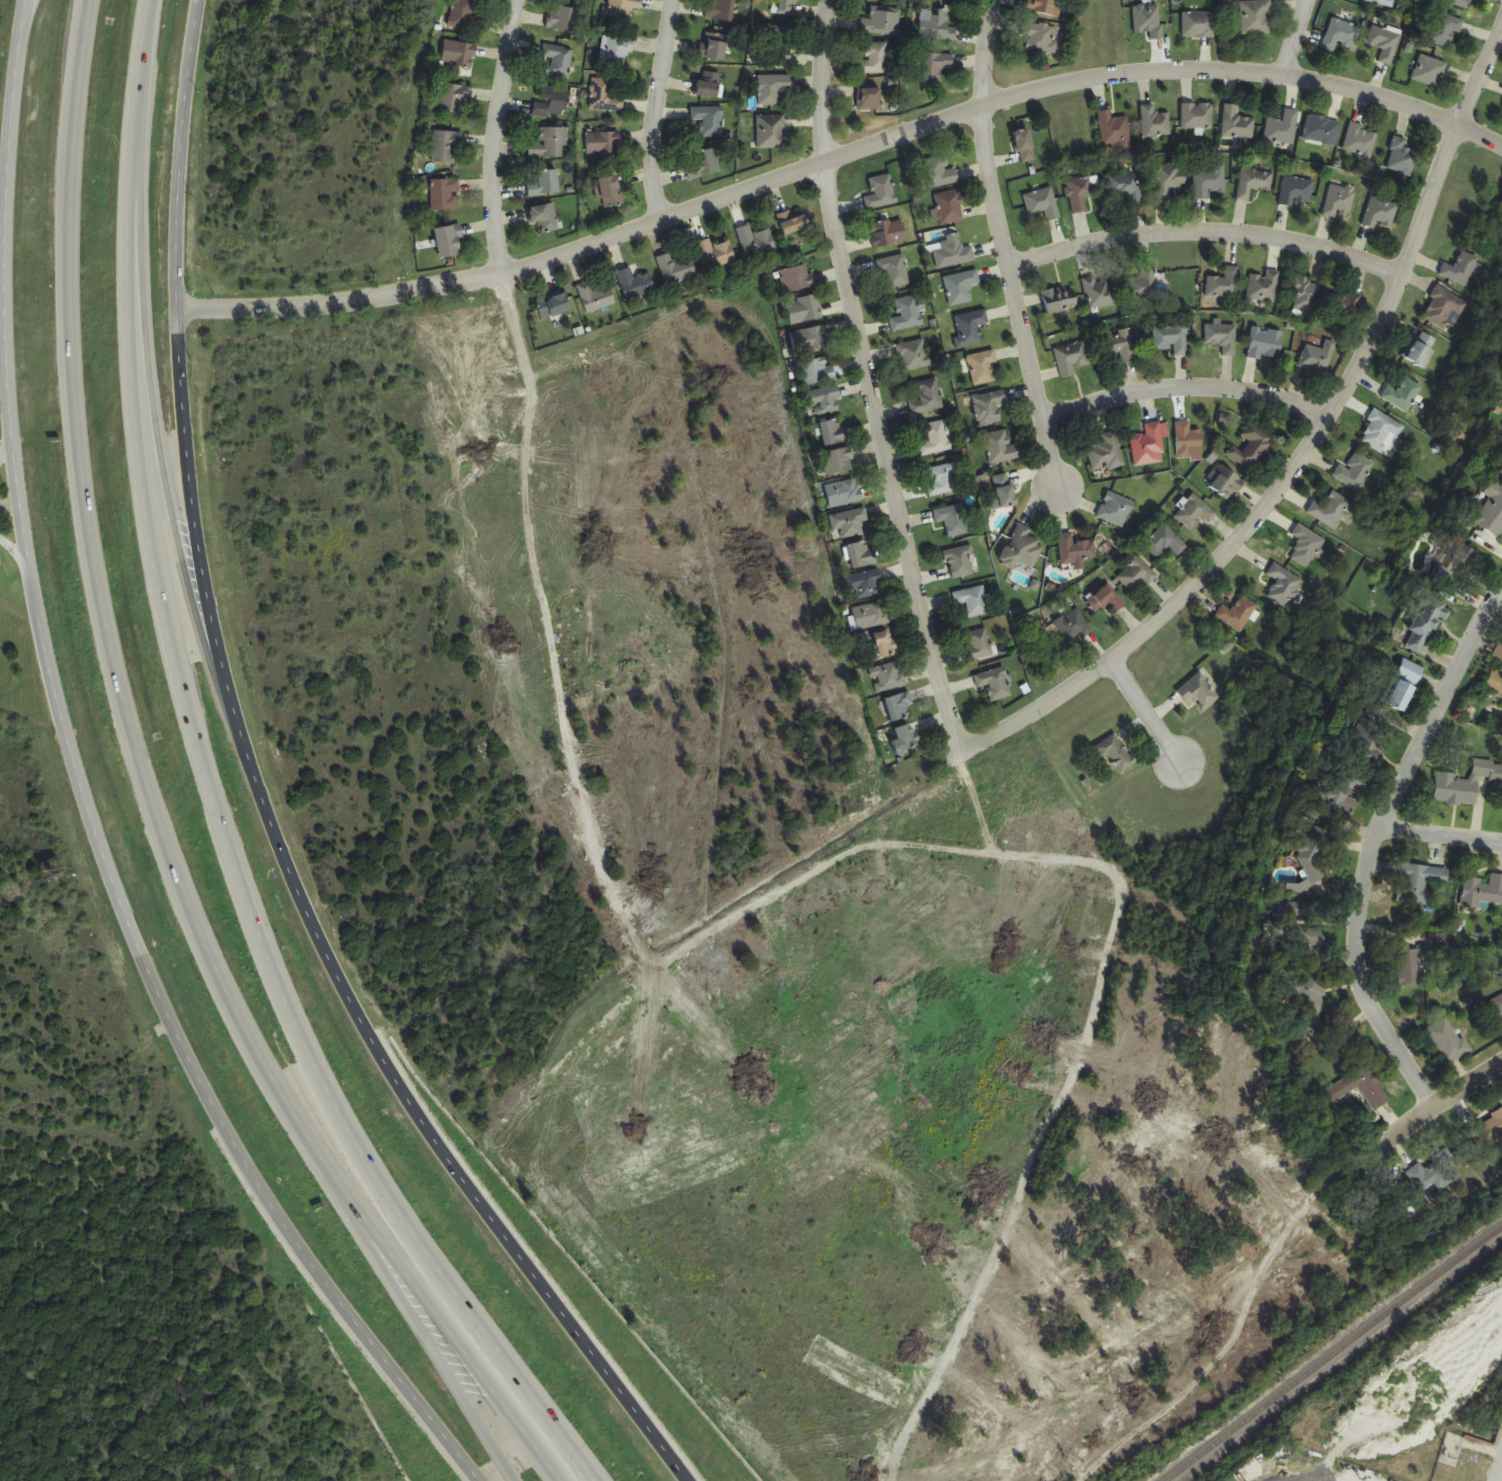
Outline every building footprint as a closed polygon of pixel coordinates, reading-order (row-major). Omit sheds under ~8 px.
[(452,29),(474,29),(474,0),(452,0),(452,29)] [(606,16),(633,19),(634,10),(640,11),(641,0),(607,0),(606,16)] [(707,18),(731,23),(736,0),(710,0),(707,18)] [(779,14),(798,14),(798,0),(779,0),(779,14)] [(1029,10),(1058,19),(1061,8),(1054,6),(1056,0),(1032,0),(1029,10)] [(1390,8),(1393,0),(1367,0),(1390,8)] [(1446,2),(1467,10),(1470,0),(1447,0),(1446,2)] [(1241,1),(1241,34),(1271,34),(1271,1),(1241,1)] [(1134,6),(1134,33),(1149,32),(1149,39),(1162,39),(1161,6),(1134,6)] [(577,30),(577,7),(548,7),(548,30),(577,30)] [(862,19),(860,31),(897,37),(901,12),(872,8),(870,20),(862,19)] [(956,40),(956,28),(948,28),(949,10),(938,9),(937,17),(920,16),(920,38),(956,40)] [(1183,37),(1214,37),(1214,12),(1183,12),(1183,37)] [(1339,44),(1354,50),(1363,28),(1352,24),(1355,16),(1343,12),(1340,20),(1332,17),(1321,48),(1335,53),(1339,44)] [(1463,20),(1439,12),(1428,41),(1453,50),(1463,20)] [(1383,50),(1379,62),(1391,66),(1402,33),(1374,23),(1367,44),(1383,50)] [(1054,52),(1054,24),(1023,24),(1023,37),(1028,37),(1028,52),(1054,52)] [(791,59),(791,26),(764,26),(764,59),(791,59)] [(726,60),(727,34),(704,33),(702,59),(726,60)] [(629,66),(633,39),(603,35),(599,62),(629,66)] [(474,42),(443,42),(443,66),(474,66),(474,42)] [(866,42),(866,61),(857,61),(857,74),(890,74),(890,42),(866,42)] [(551,59),(547,74),(567,78),(574,50),(545,43),(542,57),(551,59)] [(941,82),(941,69),(954,69),(954,54),(921,54),(921,82),(941,82)] [(1412,80),(1439,89),(1448,64),(1421,54),(1412,80)] [(689,95),(719,98),(720,73),(704,72),(703,81),(690,80),(689,95)] [(759,106),(781,106),(781,91),(791,91),(791,76),(759,76),(759,106)] [(590,108),(622,112),(624,99),(612,98),(614,81),(594,78),(590,108)] [(465,86),(443,84),(441,111),(463,113),(465,86)] [(569,90),(540,85),(537,102),(534,101),(532,114),(565,119),(569,90)] [(880,110),(880,88),(857,88),(857,110),(880,110)] [(1213,128),(1213,104),(1182,104),(1182,128),(1213,128)] [(1223,137),(1255,138),(1255,118),(1238,118),(1238,105),(1224,104),(1223,137)] [(1170,113),(1156,114),(1156,105),(1142,105),(1143,139),(1171,138),(1170,113)] [(723,138),(723,107),(690,107),(690,121),(701,121),(701,138),(723,138)] [(1098,111),(1102,145),(1112,144),(1113,153),(1132,150),(1128,117),(1112,119),(1111,110),(1098,111)] [(1267,119),(1265,142),(1295,145),(1298,111),(1285,110),(1284,121),(1267,119)] [(758,148),(786,148),(786,115),(758,115),(758,148)] [(1337,146),(1341,120),(1308,116),(1304,141),(1337,146)] [(1370,163),(1379,132),(1351,123),(1343,150),(1361,155),(1359,160),(1370,163)] [(567,128),(540,128),(540,143),(529,143),(529,157),(567,157),(567,128)] [(1019,162),(1034,161),(1032,130),(1017,131),(1019,162)] [(460,164),(462,133),(434,131),(431,162),(460,164)] [(587,133),(587,155),(619,155),(619,133),(587,133)] [(1387,170),(1413,176),(1419,151),(1405,148),(1407,139),(1394,136),(1387,170)] [(690,180),(719,171),(713,149),(683,158),(690,180)] [(926,189),(959,183),(957,168),(946,170),(943,156),(921,160),(926,189)] [(1156,165),(1156,201),(1170,201),(1170,188),(1186,188),(1186,165),(1156,165)] [(1225,167),(1195,167),(1195,199),(1209,199),(1209,194),(1225,194),(1225,167)] [(1251,189),(1272,191),(1273,172),(1242,169),(1239,200),(1250,201),(1251,189)] [(539,170),(539,184),(528,184),(528,196),(558,196),(558,170),(539,170)] [(1107,174),(1108,198),(1127,197),(1127,203),(1140,203),(1139,173),(1107,174)] [(873,196),(863,198),(866,211),(897,203),(890,174),(869,179),(873,196)] [(598,180),(603,209),(624,205),(619,176),(598,180)] [(1295,201),(1311,203),(1314,181),(1284,176),(1280,206),(1294,207),(1295,201)] [(1085,198),(1098,197),(1096,177),(1068,180),(1071,214),(1086,212),(1085,198)] [(458,180),(431,180),(431,211),(458,211),(458,180)] [(1323,214),(1349,221),(1357,189),(1332,182),(1323,214)] [(1061,218),(1052,187),(1023,196),(1029,217),(1044,212),(1047,222),(1061,218)] [(940,224),(964,221),(960,191),(936,194),(940,224)] [(1399,205),(1371,197),(1363,224),(1391,232),(1399,205)] [(526,209),(529,225),(539,223),(542,234),(560,230),(556,204),(526,209)] [(776,219),(791,237),(808,223),(801,214),(796,218),(788,209),(776,219)] [(875,248),(907,241),(902,219),(870,225),(875,248)] [(777,249),(770,229),(754,235),(750,225),(737,230),(748,260),(777,249)] [(462,255),(456,226),(434,230),(440,259),(462,255)] [(939,269),(976,261),(973,246),(962,248),(959,234),(940,238),(943,249),(935,251),(939,269)] [(730,242),(712,247),(710,239),(697,243),(706,272),(736,263),(730,242)] [(691,258),(674,263),(670,253),(657,258),(667,287),(697,277),(691,258)] [(1480,275),(1485,261),(1461,253),(1457,266),(1444,262),(1439,276),(1468,286),(1473,272),(1480,275)] [(880,275),(886,274),(888,288),(910,285),(905,255),(877,260),(880,275)] [(785,294),(813,286),(807,264),(778,272),(785,294)] [(1156,298),(1155,267),(1141,267),(1141,280),(1126,280),(1126,299),(1156,298)] [(1208,277),(1208,297),(1238,297),(1238,267),(1225,267),(1225,277),(1208,277)] [(634,278),(632,268),(618,271),(624,300),(655,293),(651,274),(634,278)] [(945,277),(950,307),(972,303),(970,287),(981,285),(978,271),(945,277)] [(1277,302),(1279,272),(1266,271),(1266,276),(1250,275),(1249,300),(1277,302)] [(1115,281),(1097,285),(1095,276),(1083,278),(1089,310),(1119,305),(1115,281)] [(1288,312),(1314,318),(1321,282),(1295,277),(1288,312)] [(593,292),(590,282),(578,286),(587,314),(616,304),(610,287),(593,292)] [(1043,291),(1047,314),(1078,308),(1074,286),(1043,291)] [(1448,334),(1467,305),(1440,287),(1421,315),(1448,334)] [(1332,292),(1323,323),(1349,331),(1358,299),(1332,292)] [(537,301),(542,320),(571,312),(567,293),(537,301)] [(924,325),(917,295),(895,300),(899,317),(890,320),(893,333),(924,325)] [(787,301),(790,324),(822,320),(818,297),(787,301)] [(959,338),(955,339),(957,348),(982,344),(979,326),(989,324),(987,310),(955,316),(959,338)] [(1187,356),(1187,325),(1155,326),(1155,349),(1175,348),(1175,356),(1187,356)] [(1206,344),(1222,344),(1222,356),(1236,356),(1236,325),(1206,325),(1206,344)] [(791,333),(795,355),(829,348),(824,326),(791,333)] [(1283,332),(1253,327),(1248,356),(1279,361),(1283,332)] [(1122,363),(1136,361),(1130,329),(1119,331),(1120,336),(1104,339),(1107,356),(1121,353),(1122,363)] [(1406,360),(1424,368),(1437,341),(1419,332),(1406,360)] [(901,372),(930,367),(925,340),(896,345),(901,372)] [(1054,350),(1062,380),(1076,376),(1074,369),(1090,364),(1084,341),(1054,350)] [(1299,365),(1323,375),(1335,346),(1327,342),(1324,350),(1308,343),(1299,365)] [(999,380),(992,351),(967,357),(975,386),(999,380)] [(827,367),(827,360),(802,361),(803,383),(836,382),(836,366),(827,367)] [(1381,399),(1408,414),(1423,387),(1406,377),(1398,391),(1388,386),(1381,399)] [(944,409),(939,379),(918,382),(921,401),(910,403),(912,415),(944,409)] [(804,393),(807,407),(816,406),(818,416),(843,411),(838,386),(804,393)] [(998,404),(1007,403),(1004,391),(973,398),(979,426),(1002,422),(998,404)] [(1388,457),(1406,427),(1376,410),(1359,440),(1388,457)] [(844,419),(820,423),(825,447),(849,442),(844,419)] [(921,457),(953,450),(947,420),(925,425),(929,442),(918,444),(921,457)] [(1177,459),(1193,458),(1193,450),(1203,450),(1202,431),(1190,431),(1190,421),(1176,422),(1177,459)] [(1161,423),(1146,424),(1147,435),(1131,436),(1134,466),(1165,463),(1161,423)] [(1274,439),(1250,423),(1241,435),(1250,441),(1243,453),(1233,446),(1227,455),(1252,472),(1274,439)] [(1010,447),(1006,430),(984,435),(991,465),(1021,457),(1018,445),(1010,447)] [(1116,431),(1101,435),(1102,442),(1086,446),(1093,473),(1124,465),(1116,431)] [(820,454),(824,477),(855,471),(851,448),(820,454)] [(1340,464),(1332,477),(1358,492),(1374,463),(1355,452),(1346,468),(1340,464)] [(929,469),(932,481),(927,482),(930,497),(956,491),(953,473),(958,472),(956,463),(929,469)] [(1242,486),(1224,463),(1209,475),(1215,482),(1213,484),(1225,499),(1242,486)] [(1017,505),(1011,474),(994,477),(998,496),(991,497),(994,510),(1017,505)] [(858,479),(825,486),(830,508),(863,501),(858,479)] [(1474,524),(1498,537),(1501,529),(1501,487),(1490,481),(1482,495),(1487,498),(1474,524)] [(1135,502),(1107,491),(1097,518),(1124,529),(1135,502)] [(1323,507),(1313,501),(1306,514),(1335,531),(1352,502),(1333,491),(1323,507)] [(1202,518),(1209,524),(1218,515),(1195,494),(1175,516),(1190,531),(1202,518)] [(968,534),(962,504),(934,510),(936,523),(946,521),(949,538),(968,534)] [(837,541),(863,533),(860,524),(869,521),(864,507),(830,518),(837,541)] [(1301,542),(1290,558),(1307,570),(1327,542),(1299,522),(1291,535),(1301,542)] [(1029,538),(1032,530),(1016,524),(1003,561),(1033,572),(1044,544),(1029,538)] [(1158,560),(1170,548),(1178,556),(1187,547),(1165,524),(1143,545),(1158,560)] [(1074,543),(1073,533),(1059,535),(1062,566),(1074,564),(1075,571),(1085,570),(1084,559),(1096,558),(1094,541),(1074,543)] [(871,541),(847,546),(853,569),(876,564),(871,541)] [(1477,553),(1457,543),(1435,583),(1456,594),(1477,553)] [(948,548),(948,576),(973,576),(973,548),(948,548)] [(1157,575),(1135,551),(1124,561),(1129,568),(1118,578),(1133,596),(1157,575)] [(1276,580),(1266,598),(1288,610),(1305,579),(1274,562),(1266,575),(1276,580)] [(846,578),(850,592),(855,590),(857,601),(882,594),(879,584),(883,583),(879,569),(846,578)] [(1095,615),(1110,604),(1117,614),(1126,607),(1109,584),(1085,602),(1095,615)] [(986,587),(953,591),(955,605),(966,604),(968,618),(989,615),(986,587)] [(1258,607),(1242,596),(1233,610),(1223,604),(1215,616),(1241,633),(1258,607)] [(1405,645),(1418,654),(1442,619),(1445,621),(1452,611),(1430,596),(1407,629),(1413,634),(1405,645)] [(886,600),(853,609),(859,631),(891,622),(886,600)] [(1051,625),(1067,647),(1092,630),(1077,608),(1051,625)] [(968,662),(993,657),(988,629),(963,634),(968,662)] [(872,636),(881,659),(897,653),(889,630),(872,636)] [(1498,644),(1491,658),(1501,664),(1501,646),(1498,644)] [(1406,713),(1425,669),(1403,659),(1383,703),(1406,713)] [(905,688),(901,663),(872,668),(876,693),(905,688)] [(974,676),(978,689),(987,687),(991,702),(1013,696),(1005,667),(974,676)] [(1202,711),(1220,699),(1201,672),(1177,689),(1190,709),(1197,704),(1202,711)] [(907,708),(914,706),(910,692),(885,700),(892,723),(910,718),(907,708)] [(1379,756),(1382,724),(1358,721),(1355,753),(1379,756)] [(892,746),(897,756),(920,745),(909,723),(878,738),(884,750),(892,746)] [(1093,748),(1102,762),(1109,757),(1120,774),(1136,763),(1115,733),(1093,748)] [(1473,760),(1471,778),(1437,774),(1434,801),(1476,806),(1479,780),(1501,783),(1501,764),(1473,760)] [(1352,813),(1355,802),(1346,799),(1343,810),(1352,813)] [(1286,885),(1287,895),(1300,893),(1311,889),(1310,884),(1313,884),(1326,878),(1318,861),(1318,856),(1329,851),(1327,829),(1307,831),(1308,842),(1293,843),(1310,882),(1310,883),(1286,885)] [(1430,905),(1431,897),(1445,898),(1448,868),(1403,864),(1399,902),(1430,905)] [(1490,874),(1490,881),(1464,878),(1461,907),(1483,910),(1484,902),(1501,904),(1501,875),(1490,874)] [(1422,973),(1422,950),(1396,950),(1397,987),(1428,986),(1428,973),(1422,973)] [(1324,1026),(1319,1014),(1331,1009),(1317,974),(1290,985),(1309,1032),(1324,1026)] [(1498,1018),(1501,1016),(1501,992),(1489,998),(1498,1018)] [(1426,1030),(1446,1066),(1469,1053),(1449,1017),(1426,1030)] [(1374,1111),(1391,1101),(1369,1064),(1326,1090),(1334,1105),(1361,1089),(1374,1111)] [(1467,1131),(1477,1149),(1501,1134),(1501,1110),(1467,1131)] [(1431,1160),(1432,1161),(1424,1167),(1420,1163),(1407,1174),(1429,1202),(1455,1181),(1449,1173),(1457,1166),(1444,1149),(1431,1160)]
